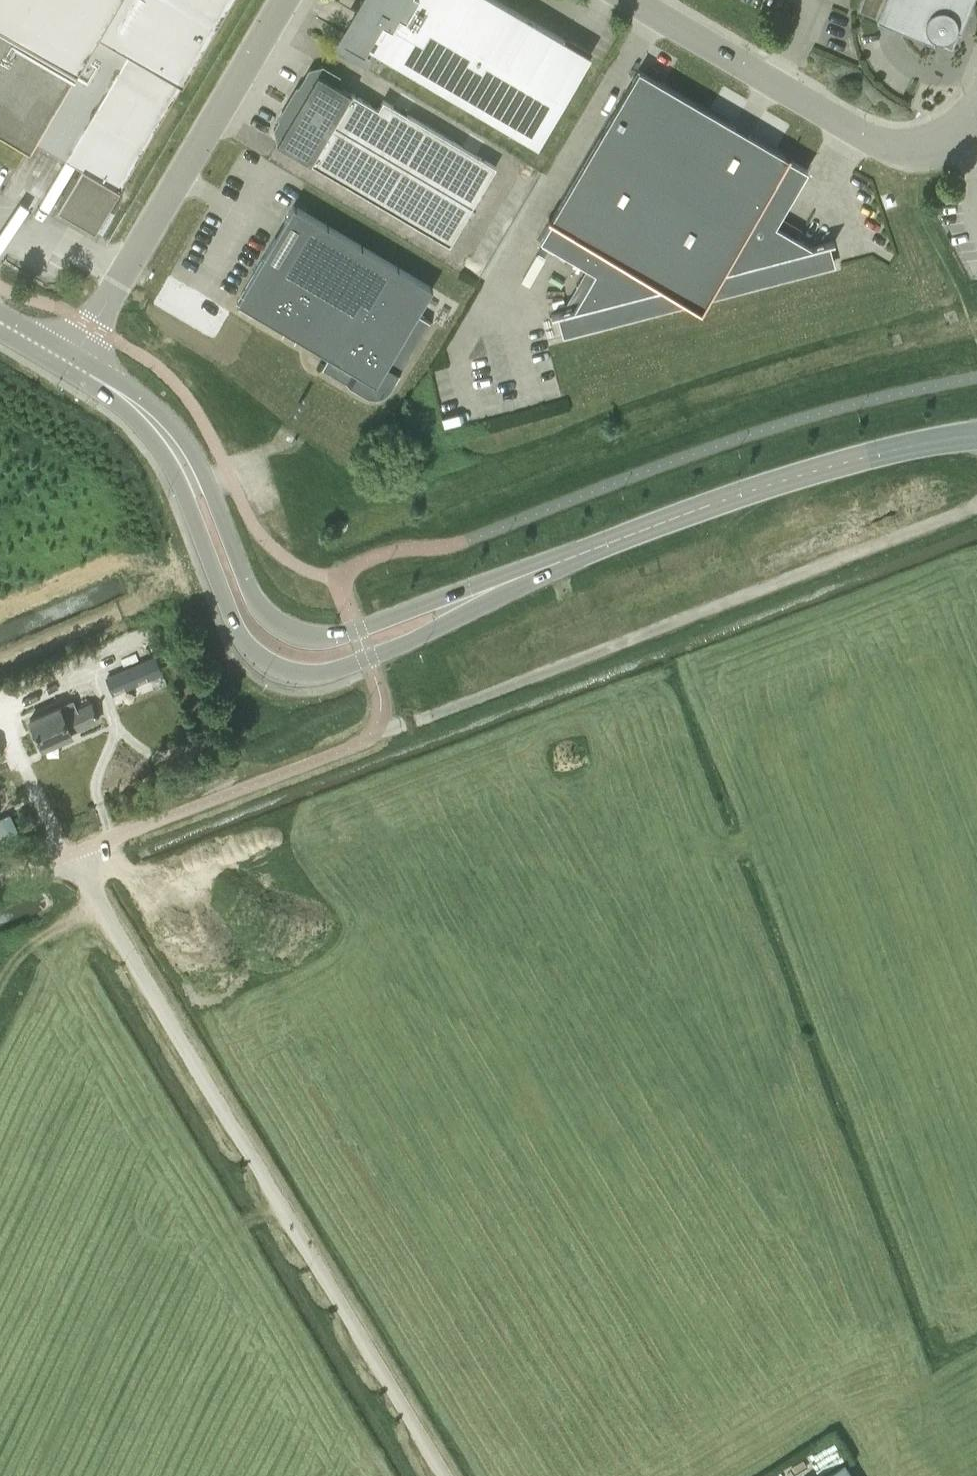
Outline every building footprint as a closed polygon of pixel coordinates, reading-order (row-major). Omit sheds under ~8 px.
[(29,142),(32,137),(82,166),(57,207),(94,229),(119,187),(118,187),(228,0),(0,0),(0,125),(29,142)] [(343,35),(350,39),(363,47),(365,43),(373,48),(512,130),(537,145),(589,54),(565,40),(498,0),(363,0),(361,4),(343,35)] [(858,9),(934,40),(934,39),(930,37),(932,34),(933,35),(935,36),(936,36),(937,37),(939,37),(940,37),(942,37),(943,37),(944,37),(946,36),(947,36),(948,35),(950,34),(951,34),(952,33),(953,32),(954,31),(954,29),(955,28),(956,27),(959,28),(957,32),(958,33),(972,0),(861,0),(858,9)] [(450,244),(496,166),(383,100),(378,108),(352,93),(351,93),(344,89),(340,75),(323,65),(309,68),(274,128),(277,142),(311,162),(310,162),(450,244)] [(551,220),(540,239),(579,262),(586,266),(571,294),(560,312),(552,314),(552,315),(559,313),(565,334),(690,302),(701,308),(708,297),(833,264),(827,244),(834,242),(834,240),(812,246),(775,224),(808,169),(789,158),(791,155),(789,154),(788,157),(639,69),(551,218),(549,217),(548,219),(551,220)] [(417,314),(432,288),(293,205),(237,301),(329,355),(322,368),(357,388),(365,393),(369,395),(374,395),(379,395),(384,393),(387,390),(391,386),(395,378),(395,379),(429,321),(417,314)] [(70,733),(98,721),(92,706),(78,712),(73,701),(29,720),(42,748),(71,735),(70,733)] [(843,1461),(818,1475),(851,1475),(843,1461)]
